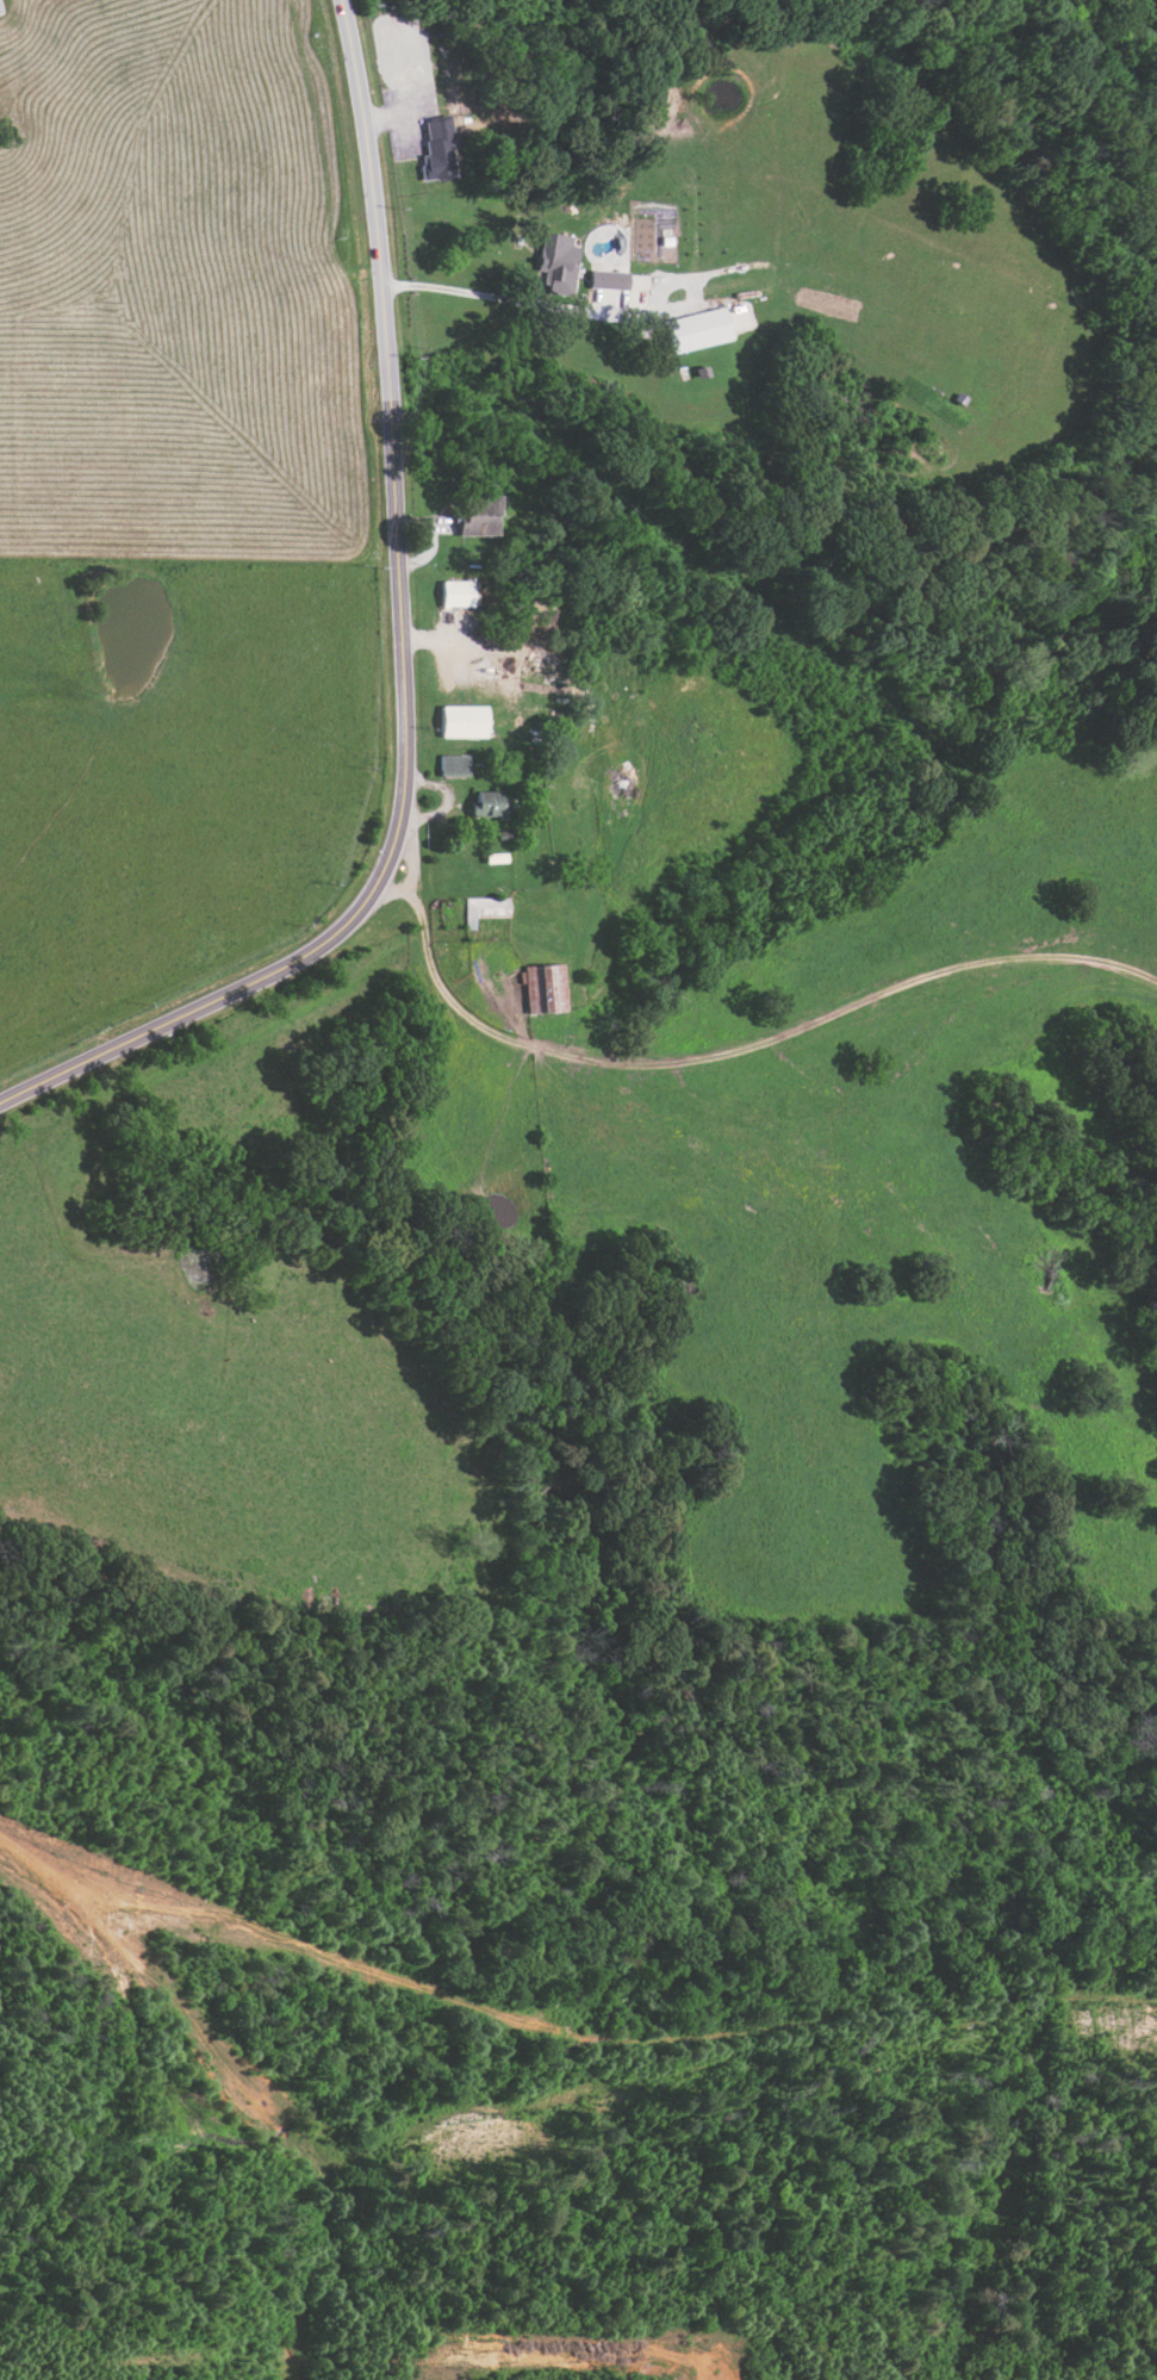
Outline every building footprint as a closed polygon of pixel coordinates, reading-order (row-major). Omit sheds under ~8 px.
[(457,177),(449,116),(423,119),(428,155),(419,156),(422,182),(457,177)] [(543,292),(571,297),(580,247),(570,246),(572,237),(543,231),(536,270),(547,272),(543,292)] [(589,289),(627,289),(628,272),(589,271),(589,289)] [(753,333),(747,302),(662,320),(669,352),(753,333)] [(498,493),(462,493),(462,521),(458,521),(458,535),(498,534),(498,493)] [(472,606),(471,581),(441,582),(442,607),(472,606)] [(441,737),(486,737),(486,706),(441,705),(441,737)] [(469,754),(440,754),(440,777),(469,776),(469,754)] [(475,807),(470,807),(470,816),(510,818),(511,792),(476,790),(475,807)] [(563,964),(526,966),(526,981),(530,981),(531,1013),(565,1011),(563,964)]
